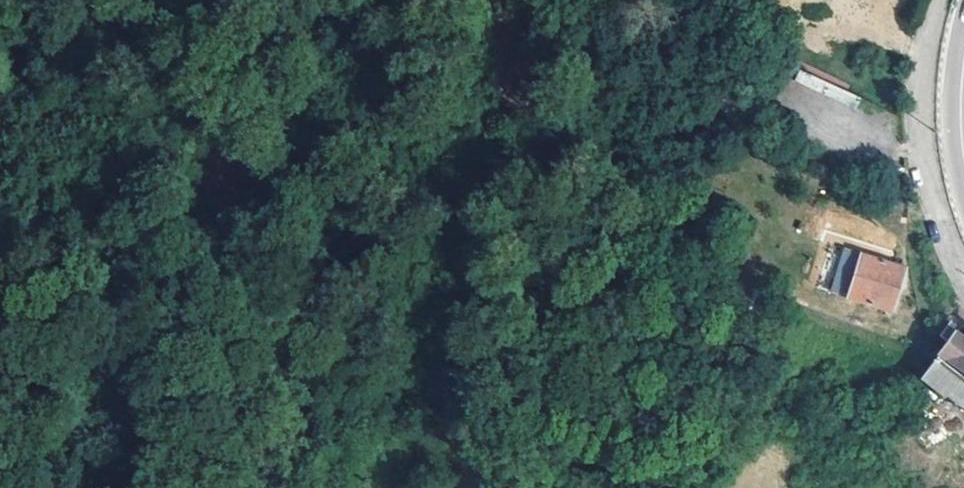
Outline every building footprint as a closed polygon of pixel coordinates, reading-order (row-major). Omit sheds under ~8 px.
[(881,269),(838,257),(825,301),(870,314),(881,269)] [(953,324),(948,330),(928,317),(918,333),(927,339),(903,375),(944,403),(963,409),(963,332),(953,324)]
